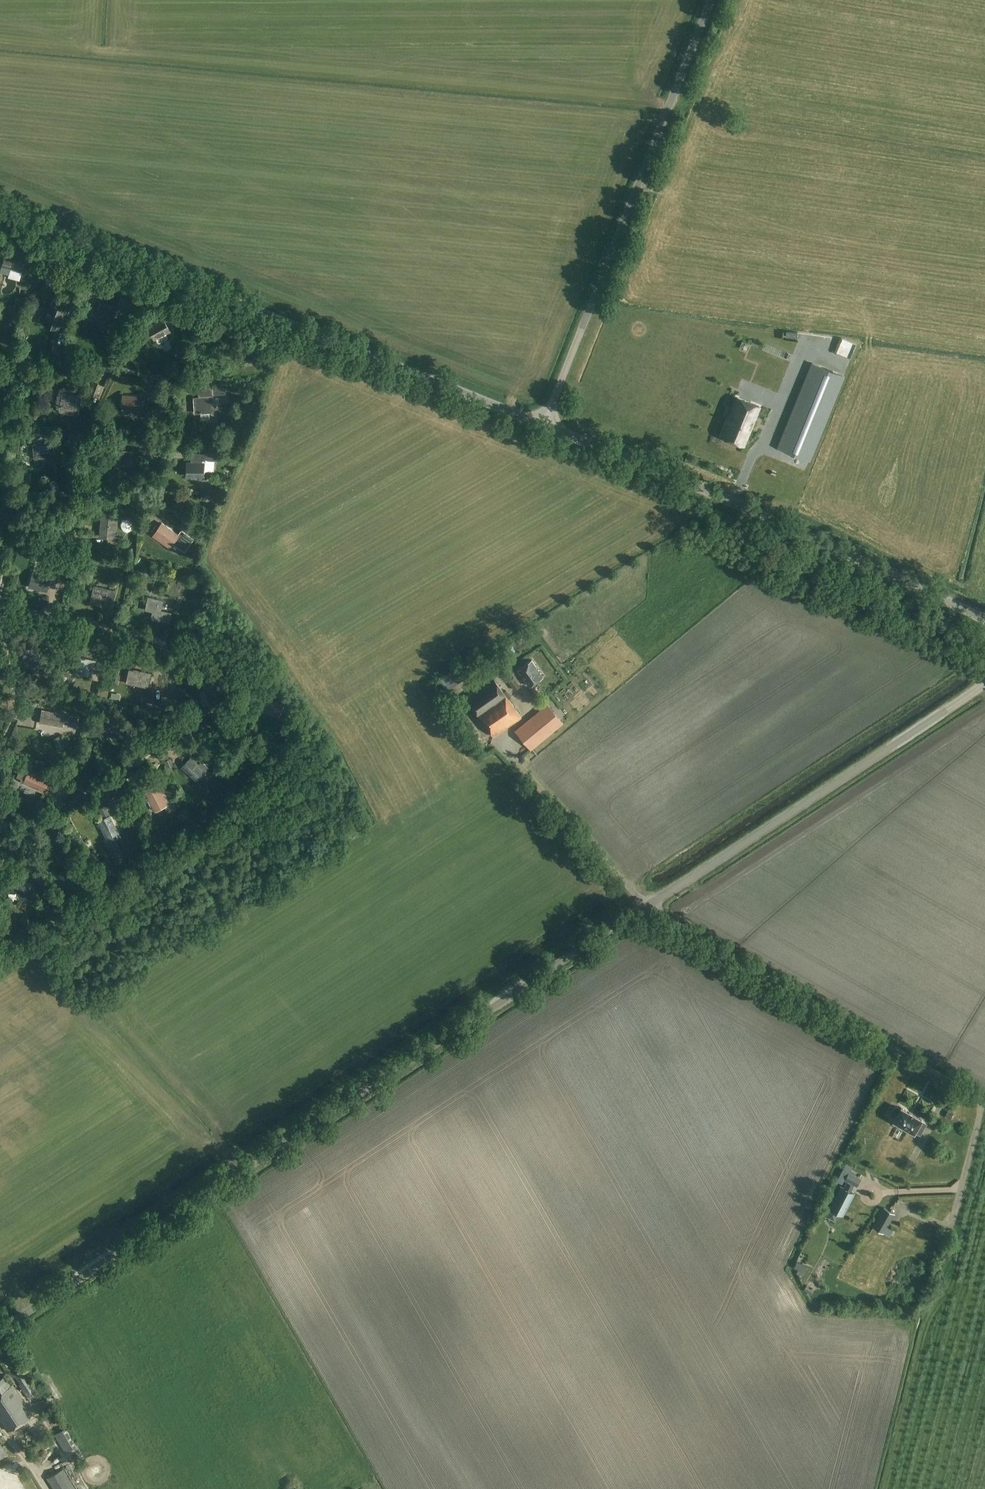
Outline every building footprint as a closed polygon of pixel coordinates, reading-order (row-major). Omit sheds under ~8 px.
[(47,248),(33,242),(30,249),(45,254),(47,248)] [(6,248),(1,267),(10,269),(22,272),(23,266),(27,254),(15,251),(17,246),(7,243),(6,248)] [(65,310),(67,304),(53,299),(51,305),(49,304),(48,308),(46,308),(41,323),(59,330),(61,323),(62,323),(67,311),(65,310)] [(115,308),(104,304),(100,302),(96,313),(97,314),(93,325),(106,331),(115,308)] [(152,338),(154,337),(158,343),(160,344),(168,340),(168,338),(165,332),(168,330),(164,322),(167,320),(165,317),(162,319),(146,327),(152,338)] [(812,364),(778,449),(779,449),(809,461),(810,461),(844,377),(812,364)] [(84,397),(85,393),(79,391),(78,396),(63,393),(60,405),(73,408),(72,409),(78,410),(81,396),(84,397)] [(239,393),(238,399),(247,400),(247,392),(239,391),(239,393)] [(145,405),(145,393),(140,393),(140,397),(122,395),(121,409),(133,410),(139,411),(140,404),(145,405)] [(200,417),(201,418),(201,420),(210,420),(210,413),(213,413),(212,396),(194,398),(195,414),(200,414),(200,417)] [(732,419),(729,418),(721,436),(743,445),(750,429),(749,428),(751,423),(752,423),(759,407),(737,397),(732,409),(736,410),(732,419)] [(29,409),(27,417),(37,419),(38,411),(29,409)] [(62,432),(64,426),(58,424),(56,430),(62,432)] [(42,426),(40,433),(47,435),(49,428),(42,426)] [(47,457),(52,456),(51,442),(33,444),(35,457),(46,456),(47,457)] [(136,455),(136,448),(131,448),(131,452),(114,450),(113,464),(125,465),(125,466),(131,466),(132,455),(136,455)] [(204,477),(205,463),(186,462),(185,476),(204,477)] [(114,538),(115,518),(102,517),(101,529),(99,529),(98,536),(107,537),(106,543),(118,544),(118,538),(114,538)] [(177,536),(162,524),(154,535),(163,541),(162,543),(168,547),(174,540),(179,544),(186,535),(181,531),(177,536)] [(140,560),(133,566),(141,574),(148,567),(140,560)] [(57,578),(60,566),(50,563),(47,576),(32,572),(31,579),(29,586),(39,588),(39,590),(45,591),(49,576),(57,578)] [(121,584),(127,565),(119,563),(113,581),(121,584)] [(112,605),(116,590),(94,585),(89,603),(99,605),(100,602),(112,605)] [(170,623),(172,612),(161,610),(163,600),(148,597),(145,610),(152,612),(151,619),(170,623)] [(35,662),(38,647),(23,644),(20,656),(29,658),(28,660),(35,662)] [(90,675),(93,660),(78,656),(75,668),(84,670),(83,673),(90,675)] [(527,685),(540,675),(529,659),(516,669),(527,685)] [(147,687),(150,672),(133,668),(131,675),(132,675),(131,682),(141,684),(140,686),(147,687)] [(223,696),(216,678),(220,676),(218,670),(208,674),(210,680),(201,684),(204,690),(206,690),(210,701),(223,696)] [(502,691),(490,675),(464,694),(493,735),(519,716),(506,698),(509,696),(504,689),(502,691)] [(515,691),(521,687),(514,677),(508,682),(515,691)] [(61,680),(59,686),(65,688),(67,682),(61,680)] [(170,700),(159,700),(160,708),(170,708),(170,700)] [(529,748),(560,722),(545,704),(514,730),(529,748)] [(42,710),(40,723),(63,727),(64,720),(68,721),(67,726),(76,727),(78,718),(69,716),(69,714),(65,714),(42,710)] [(103,734),(122,738),(125,739),(128,727),(106,722),(103,734)] [(61,742),(56,745),(59,750),(64,748),(61,742)] [(14,755),(8,757),(11,766),(17,764),(14,755)] [(170,758),(164,761),(167,767),(172,765),(170,758)] [(209,777),(189,758),(180,767),(197,782),(201,785),(209,777)] [(17,775),(22,777),(21,778),(27,780),(25,784),(44,792),(49,781),(28,772),(25,770),(24,771),(20,769),(17,775)] [(155,811),(170,803),(160,783),(149,789),(151,792),(146,794),(155,811)] [(205,809),(195,816),(200,822),(201,824),(211,818),(210,816),(205,809)] [(108,841),(118,837),(108,816),(102,818),(104,822),(100,824),(108,841)] [(65,822),(57,826),(62,835),(69,831),(65,822)] [(61,862),(71,856),(61,837),(50,843),(61,862)] [(115,840),(107,843),(117,864),(124,860),(115,840)] [(9,875),(2,878),(8,892),(15,888),(21,899),(32,894),(22,875),(12,880),(9,875)] [(60,914),(53,902),(42,908),(49,920),(60,914)] [(921,1121),(921,1120),(899,1107),(898,1108),(894,1106),(889,1114),(894,1117),(891,1122),(913,1135),(914,1133),(919,1136),(926,1124),(921,1121)] [(878,1139),(883,1142),(888,1133),(883,1130),(878,1139)] [(875,1187),(881,1174),(868,1167),(862,1181),(875,1187)] [(850,1171),(845,1181),(857,1187),(862,1178),(850,1171)] [(844,1216),(855,1195),(842,1188),(831,1210),(844,1216)] [(883,1208),(872,1228),(883,1234),(894,1215),(883,1208)] [(19,1385),(28,1399),(38,1393),(29,1379),(28,1379),(21,1369),(13,1374),(20,1384),(19,1385)] [(2,1377),(0,1379),(0,1422),(6,1431),(30,1415),(9,1384),(8,1385),(2,1377)] [(20,1446),(33,1437),(25,1427),(13,1436),(20,1446)] [(65,1454),(76,1448),(65,1429),(54,1436),(65,1454)] [(63,1470),(47,1480),(53,1488),(75,1488),(63,1470)]
